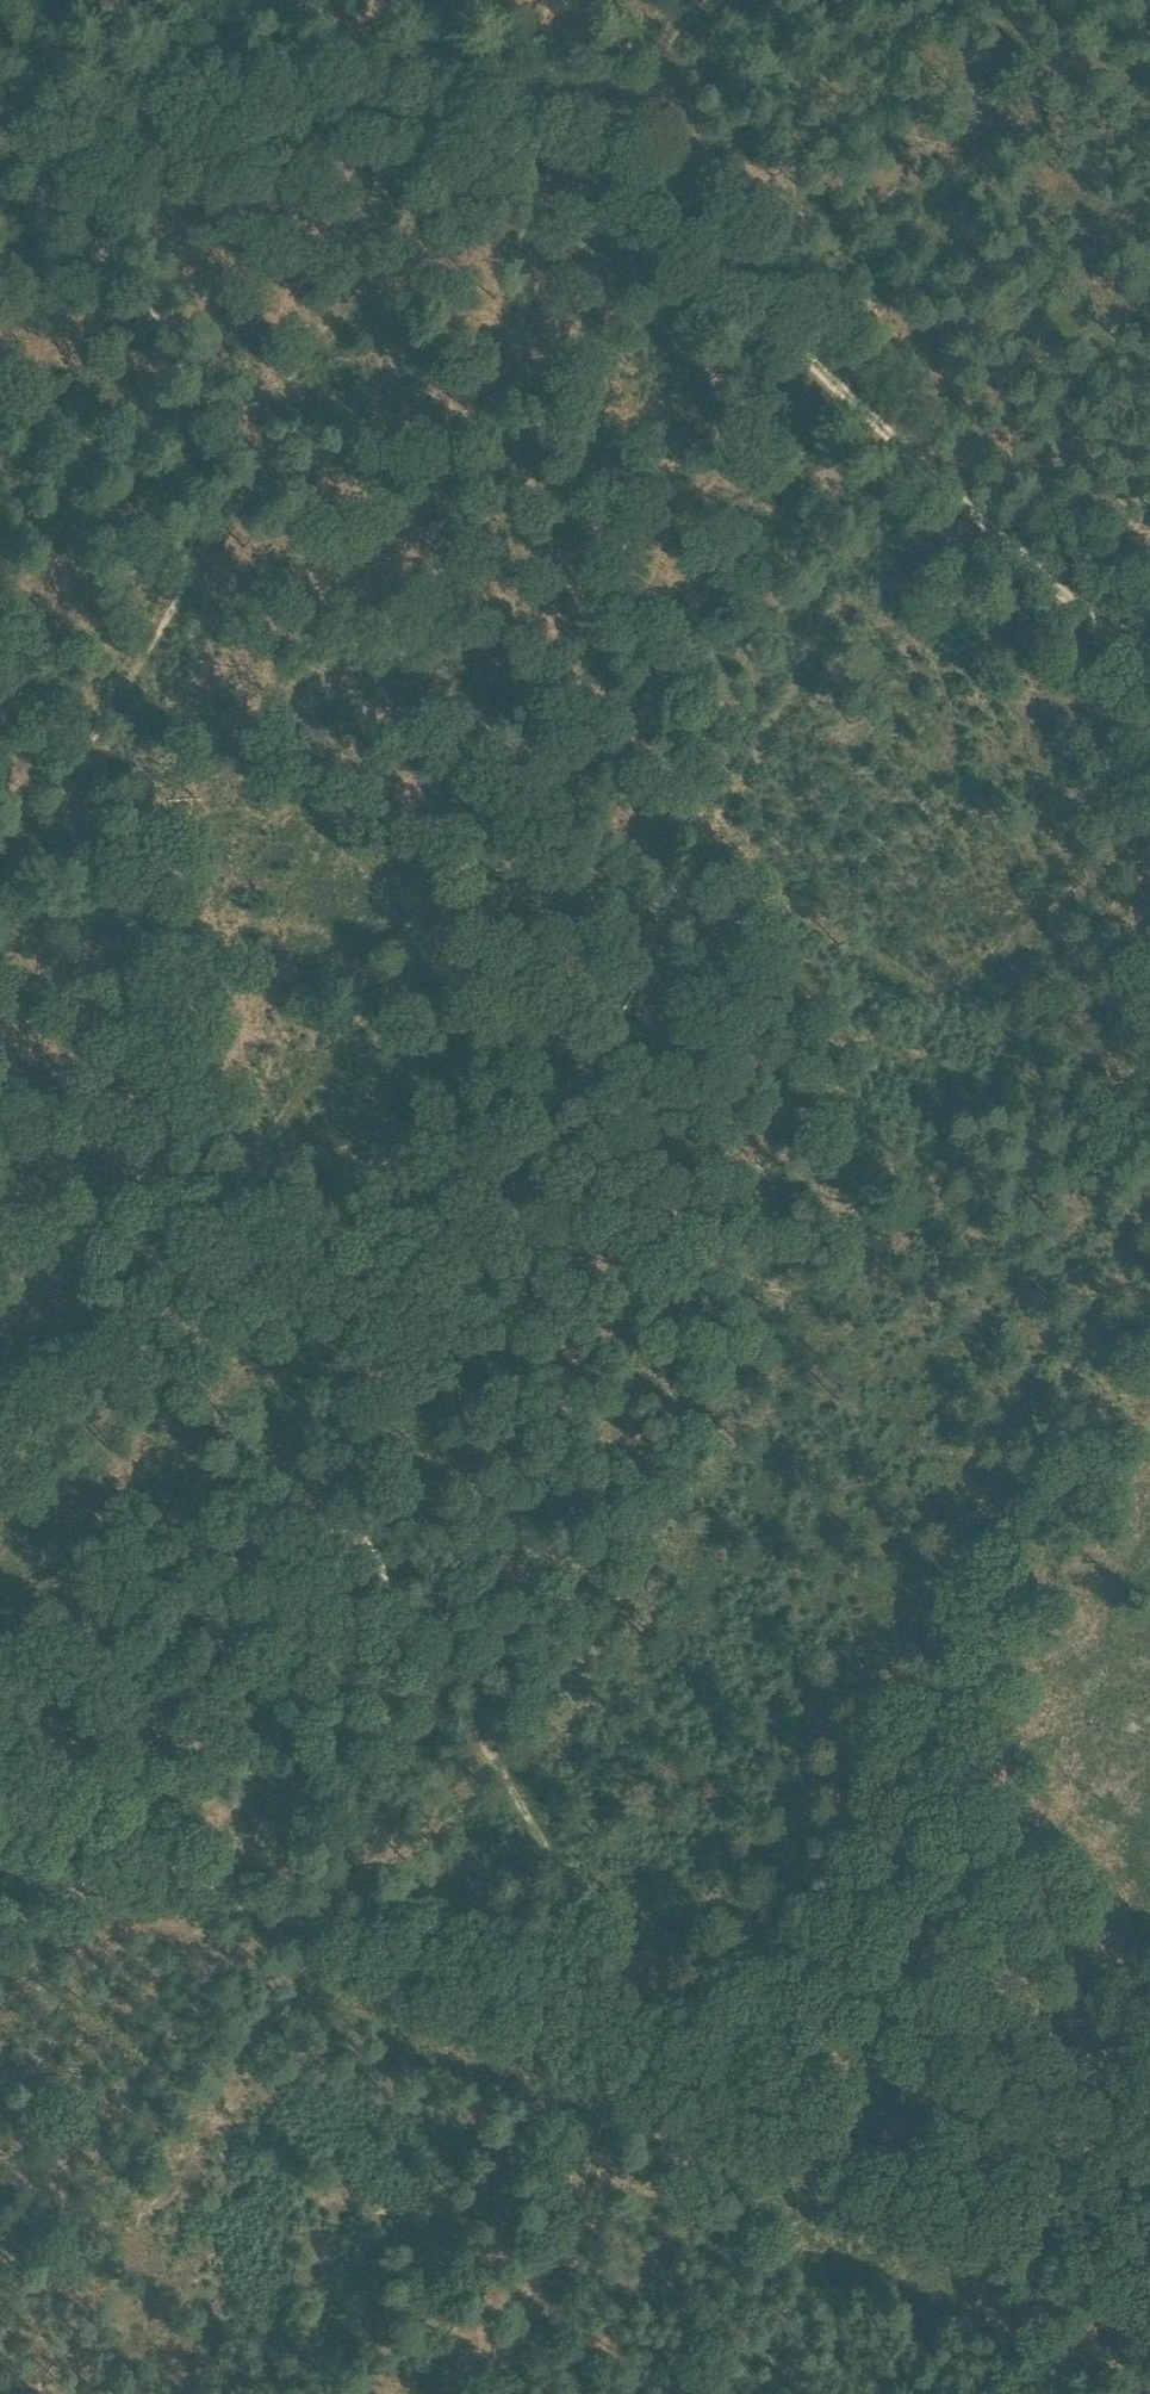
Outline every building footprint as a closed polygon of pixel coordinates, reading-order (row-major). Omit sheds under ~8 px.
[(663,519),(672,505),(659,497),(650,511),(663,519)]
